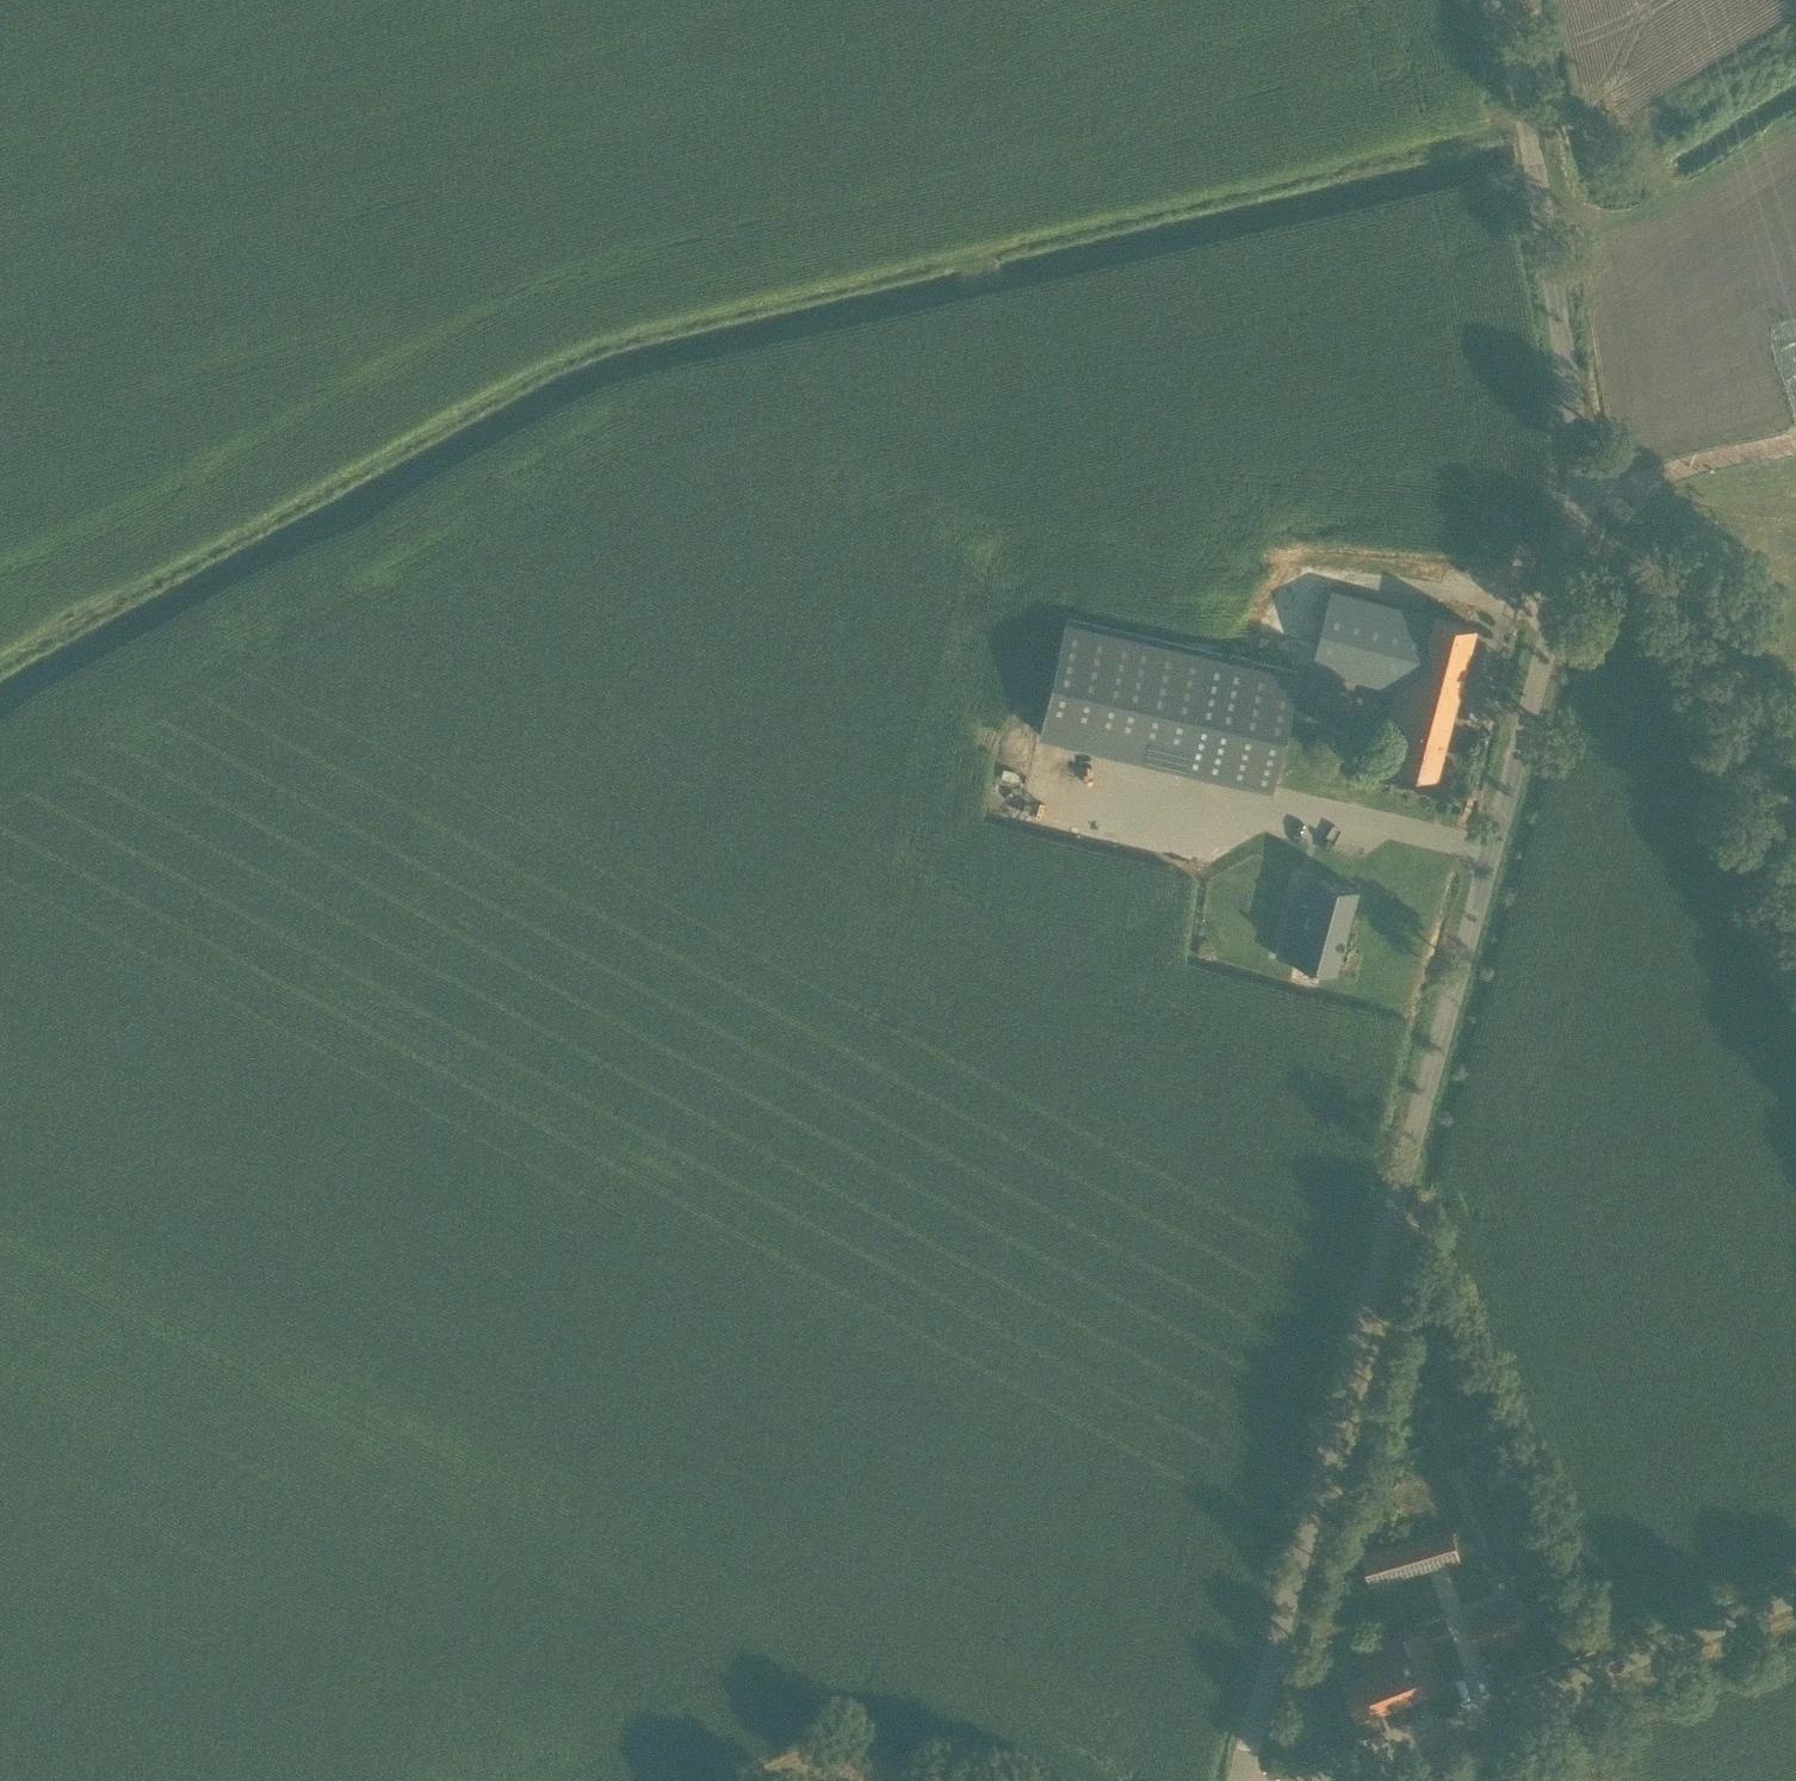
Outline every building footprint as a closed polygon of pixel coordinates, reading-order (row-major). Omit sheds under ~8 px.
[(1413,611),(1331,588),(1309,668),(1392,690),(1384,720),(1406,726),(1395,766),(1437,776),(1476,628),(1413,611)] [(1299,671),(1205,650),(1179,765),(1272,787),(1299,671)] [(1356,895),(1315,884),(1308,910),(1301,909),(1295,934),(1301,936),(1292,968),(1334,979),(1356,895)] [(1451,1528),(1385,1547),(1363,1554),(1371,1583),(1460,1557),(1451,1528)] [(1526,1627),(1518,1603),(1466,1620),(1474,1645),(1526,1627)] [(1423,1628),(1380,1645),(1402,1700),(1445,1683),(1423,1628)] [(1358,1717),(1402,1700),(1380,1645),(1362,1652),(1369,1671),(1345,1681),(1358,1717)]
